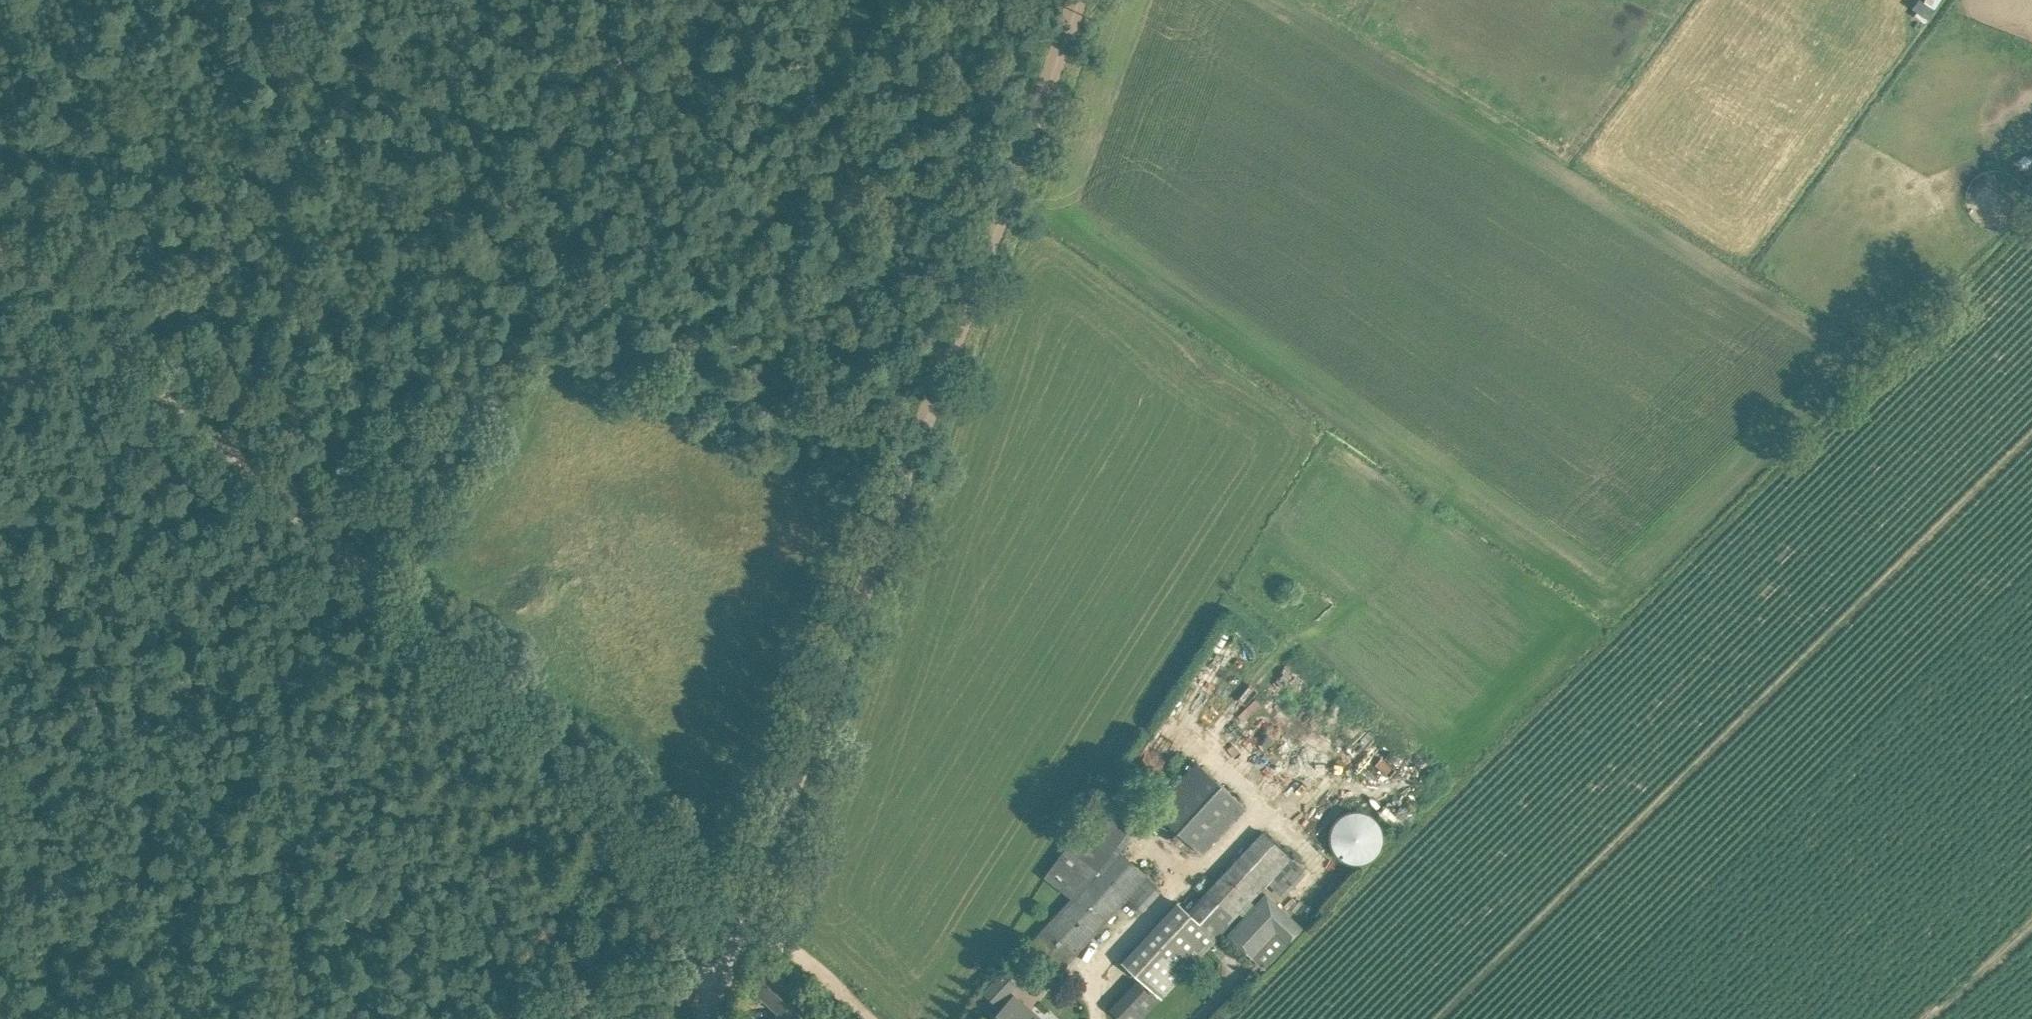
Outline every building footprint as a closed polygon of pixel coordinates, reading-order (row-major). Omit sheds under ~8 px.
[(1939,0),(1927,0),(1920,11),(1928,16),(1939,0)] [(1247,704),(1225,740),(1236,747),(1258,710),(1247,704)] [(1202,852),(1245,806),(1196,759),(1152,808),(1202,852)] [(1117,848),(1119,850),(1151,810),(1114,781),(1044,876),(1072,896),(1117,848)] [(1339,856),(1342,858),(1348,860),(1355,862),(1362,862),(1368,860),(1376,855),(1381,848),(1382,842),(1382,834),(1380,827),(1377,821),(1372,815),(1366,811),(1359,810),(1352,810),(1345,812),(1339,816),(1334,822),(1331,828),(1330,836),(1331,844),(1335,851),(1339,856)] [(1232,920),(1256,895),(1291,857),(1263,829),(1187,911),(1175,900),(1121,960),(1162,998),(1232,920)] [(1034,938),(1021,953),(1039,969),(1047,978),(1050,980),(1063,965),(1124,899),(1137,911),(1159,887),(1119,850),(1117,848),(1072,896),(1034,938)] [(1253,956),(1276,931),(1288,942),(1302,927),(1266,894),(1229,933),(1253,956)] [(768,964),(748,985),(780,1014),(777,1018),(808,1018),(790,1003),(799,993),(784,978),(768,964)] [(1003,973),(985,993),(997,1004),(1014,984),(1003,973)] [(1121,1018),(1141,1018),(1159,999),(1135,978),(1108,1008),(1121,1018)] [(1014,995),(991,1018),(1040,1018),(1014,995)]
